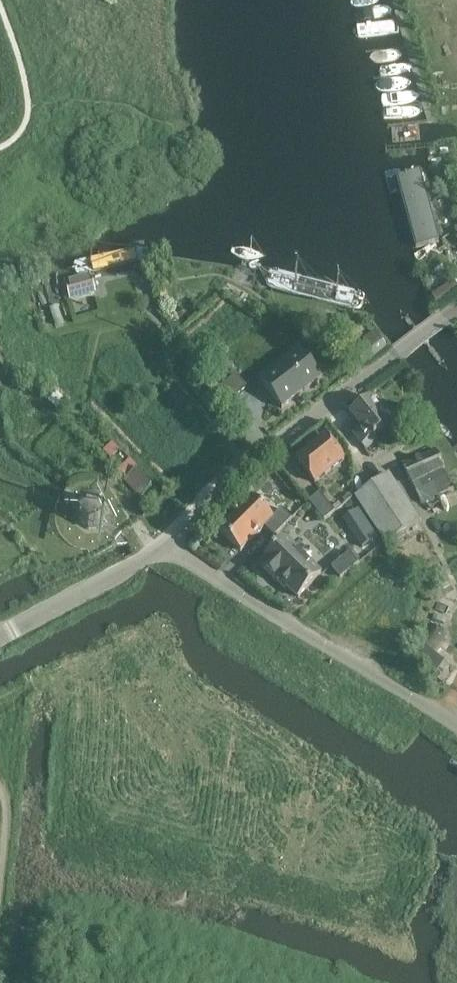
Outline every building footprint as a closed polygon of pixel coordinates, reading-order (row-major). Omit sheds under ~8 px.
[(448,242),(427,171),(394,180),(413,252),(448,242)] [(134,247),(90,258),(93,271),(137,260),(134,247)] [(98,291),(92,275),(69,284),(74,299),(98,291)] [(286,275),(282,290),(367,312),(370,297),(286,275)] [(453,280),(430,296),(436,304),(456,289),(456,285),(453,280)] [(406,320),(414,331),(415,330),(429,347),(428,348),(438,360),(441,360),(441,356),(432,344),(431,345),(417,328),(418,327),(410,316),(406,316),(406,320)] [(356,351),(364,364),(387,347),(375,332),(363,340),(366,344),(356,351)] [(321,377),(300,351),(261,382),(282,408),(321,377)] [(197,379),(210,395),(225,412),(234,404),(231,399),(246,387),(235,374),(218,388),(206,372),(197,379)] [(369,398),(350,413),(361,428),(353,433),(365,449),(376,440),(375,438),(376,437),(375,435),(389,423),(369,398)] [(315,483),(344,460),(325,436),(295,459),(315,483)] [(119,450),(112,443),(103,451),(110,459),(119,450)] [(435,451),(402,466),(421,504),(454,488),(435,451)] [(126,477),(135,468),(137,467),(130,460),(119,470),(126,477)] [(126,477),(124,479),(140,497),(152,486),(135,468),(126,477)] [(389,473),(354,496),(385,545),(420,520),(389,473)] [(324,521),(335,512),(319,493),(308,502),(324,521)] [(78,507),(77,510),(77,514),(78,518),(80,522),(83,524),(86,527),(89,528),(93,528),(98,527),(102,525),(105,523),(107,519),(108,516),(109,512),(108,508),(107,504),(104,501),(101,498),(97,497),(93,496),(89,497),(85,498),(82,501),(79,504),(78,507)] [(252,497),(219,530),(240,552),(264,527),(274,536),(291,519),(281,509),(272,518),(252,497)] [(262,567),(277,582),(285,590),(287,587),(298,597),(320,574),(284,538),(277,544),(261,561),(265,564),(262,567)] [(349,552),(331,568),(340,579),(358,563),(349,552)] [(439,627),(424,647),(414,663),(447,686),(456,669),(436,655),(450,635),(439,627)]
